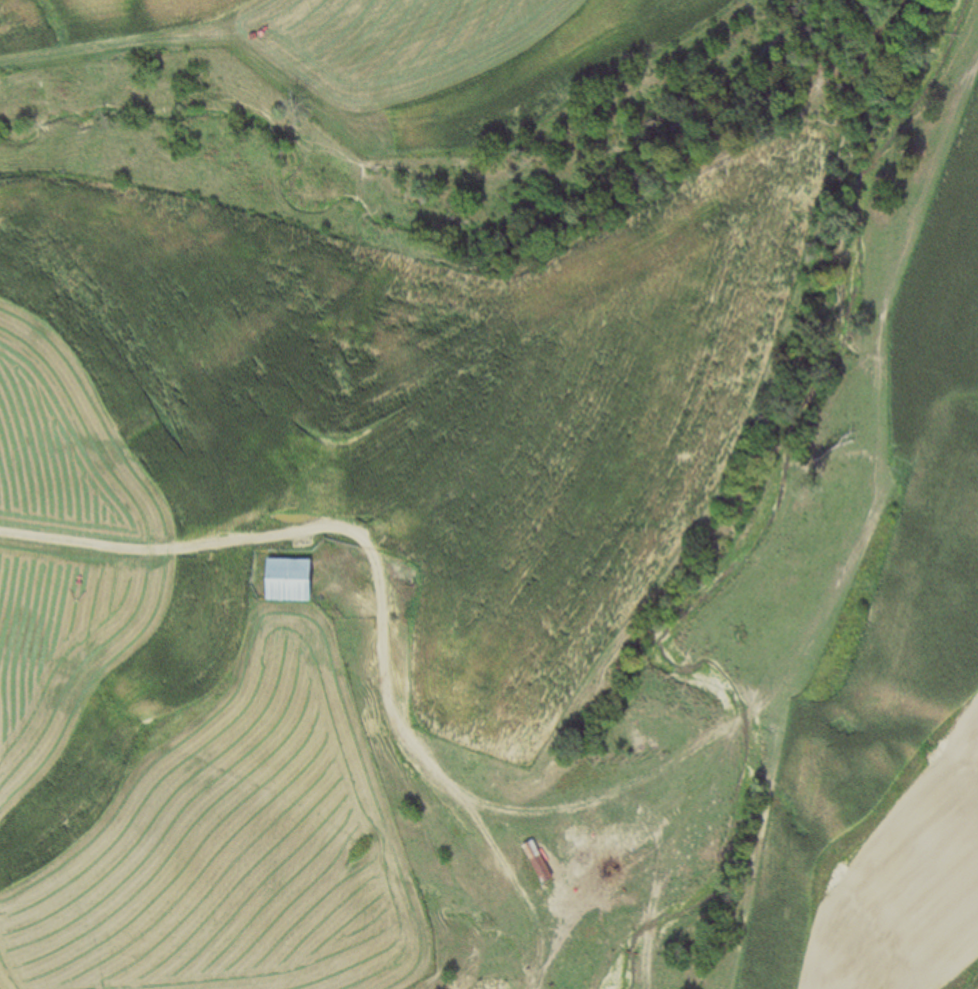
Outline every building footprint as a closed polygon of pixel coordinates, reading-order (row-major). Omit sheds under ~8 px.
[(258,601),(304,601),(304,560),(259,559),(258,601)] [(551,877),(529,840),(519,847),(541,883),(551,877)]
